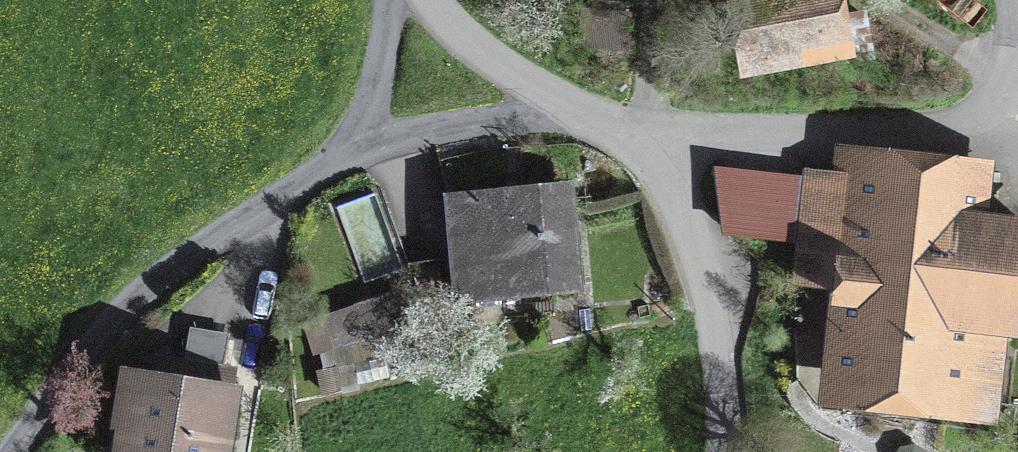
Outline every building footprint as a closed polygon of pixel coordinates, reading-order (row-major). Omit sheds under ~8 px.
[(726,3),(734,37),(742,36),(748,64),(846,44),(837,0),(743,0),(726,3)] [(589,10),(587,39),(626,42),(628,13),(589,10)] [(850,287),(839,385),(995,403),(1001,351),(961,347),(964,319),(1017,325),(1017,227),(975,222),(981,169),(865,156),(862,183),(809,177),(807,191),(719,181),(725,227),(803,236),(798,281),(850,287)] [(512,218),(511,205),(462,206),(466,297),(529,295),(529,309),(588,307),(585,216),(512,218)] [(380,343),(411,337),(402,301),(362,313),(380,343)] [(191,332),(187,364),(222,369),(226,337),(191,332)] [(187,364),(147,359),(143,388),(234,403),(239,371),(222,369),(187,364)] [(137,422),(131,451),(234,451),(241,404),(234,403),(143,388),(126,386),(121,419),(137,422)]
